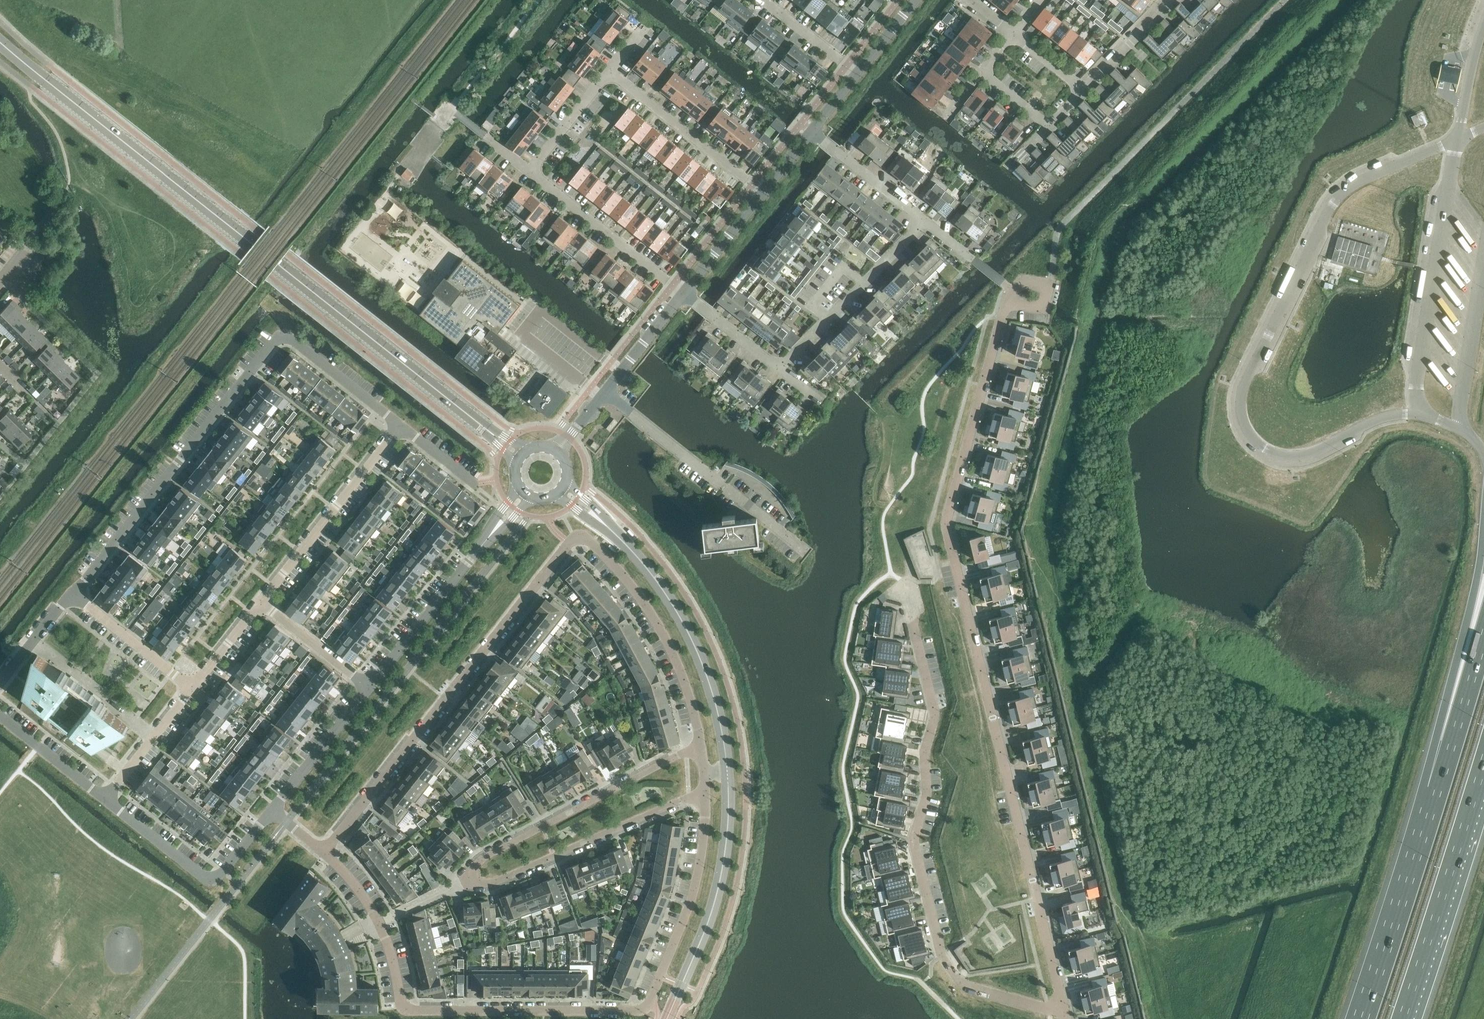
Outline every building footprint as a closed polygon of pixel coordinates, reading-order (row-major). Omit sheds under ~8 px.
[(715,4),(719,8),(718,9),(730,18),(741,3),(737,0),(718,0),(715,4)] [(793,0),(804,9),(811,0),(793,0)] [(804,9),(815,18),(829,0),(811,0),(804,9)] [(815,18),(826,27),(841,8),(830,0),(829,0),(815,18)] [(881,4),(876,0),(874,0),(871,3),(878,8),(881,4)] [(1015,4),(1014,5),(1007,0),(991,0),(990,1),(1007,14),(1012,7),(1016,10),(1019,7),(1015,4)] [(1119,2),(1128,9),(1135,0),(1121,0),(1119,2)] [(1128,9),(1139,18),(1146,10),(1144,9),(1150,1),(1149,0),(1135,0),(1128,9)] [(1231,1),(1231,0),(1198,0),(1200,3),(1201,2),(1210,11),(1219,2),(1227,8),(1233,2),(1231,1)] [(1217,18),(1215,16),(1210,11),(1201,2),(1200,3),(1190,13),(1180,2),(1174,8),(1185,18),(1194,27),(1203,18),(1212,24),(1217,18)] [(750,10),(741,3),(730,18),(741,27),(754,12),(751,9),(750,10)] [(875,12),(878,8),(871,3),(869,6),(875,12)] [(1082,13),(1085,9),(1079,4),(1076,8),(1082,13)] [(631,14),(619,5),(615,10),(610,6),(600,17),(619,32),(626,23),(627,24),(629,21),(627,19),(631,14)] [(1095,14),(1099,10),(1093,5),(1089,9),(1095,14)] [(841,8),(826,27),(838,36),(852,17),(849,21),(838,12),(841,9),(841,8)] [(1041,31),(1053,15),(1044,8),(1032,23),(1041,31)] [(1089,18),(1091,14),(1085,9),(1082,13),(1089,18)] [(1102,19),(1105,14),(1099,10),(1095,14),(1102,19)] [(1061,21),(1053,15),(1041,31),(1049,37),(1064,19),(1064,18),(1061,21)] [(619,32),(600,17),(600,18),(604,21),(595,32),(610,43),(610,44),(613,41),(612,41),(619,32)] [(747,29),(751,33),(750,34),(762,43),(773,29),(764,22),(765,21),(762,19),(761,20),(757,17),(747,29)] [(852,17),(838,36),(849,45),(864,27),(852,17)] [(966,26),(985,41),(986,40),(992,32),(973,17),(966,26)] [(1099,26),(1102,23),(1096,18),(1093,21),(1099,26)] [(1178,43),(1179,43),(1187,34),(1196,40),(1202,34),(1194,27),(1185,18),(1174,29),(1164,18),(1158,24),(1169,34),(1178,43)] [(1058,44),(1073,25),(1064,19),(1049,37),(1058,44)] [(1113,28),(1117,24),(1111,19),(1107,23),(1113,28)] [(1106,31),(1108,28),(1102,23),(1099,26),(1106,31)] [(1119,33),(1123,29),(1117,24),(1113,28),(1119,33)] [(1073,26),(1073,25),(1058,44),(1066,51),(1079,35),(1071,29),(1073,26)] [(962,37),(978,50),(984,43),(987,46),(990,43),(986,40),(985,41),(966,26),(965,26),(968,29),(962,37)] [(1106,31),(1099,26),(1097,30),(1103,35),(1106,31)] [(770,56),(773,52),(778,56),(785,47),(780,44),(785,37),(783,35),(782,35),(773,29),(762,43),(759,47),(760,48),(770,56)] [(662,37),(661,38),(664,41),(669,35),(663,30),(659,35),(662,37)] [(1142,40),(1153,50),(1162,60),(1172,50),(1180,56),(1186,50),(1179,43),(1178,43),(1169,34),(1159,45),(1148,34),(1142,40)] [(1087,42),(1079,35),(1066,51),(1075,57),(1087,42)] [(952,43),(971,58),(973,57),(978,50),(962,37),(955,45),(952,43)] [(604,48),(595,40),(591,46),(600,53),(604,48)] [(592,66),(599,57),(600,57),(602,55),(587,42),(577,54),(592,66)] [(1103,54),(1087,42),(1075,57),(1084,64),(1090,57),(1096,62),(1103,54)] [(974,63),(976,60),(973,57),(971,58),(952,43),(946,52),(965,67),(970,60),(974,63)] [(789,50),(785,47),(778,56),(794,68),(805,54),(796,47),(797,46),(794,44),(789,50)] [(632,68),(633,69),(642,76),(656,58),(647,50),(632,68)] [(585,74),(592,66),(577,54),(576,55),(573,52),(573,53),(563,64),(569,68),(566,72),(578,82),(582,76),(584,78),(586,75),(585,74)] [(958,75),(959,73),(965,67),(946,52),(939,60),(958,75)] [(814,60),(805,54),(794,68),(805,77),(817,62),(815,60),(814,60)] [(666,66),(656,58),(642,76),(652,84),(666,66)] [(961,80),(963,77),(959,73),(958,75),(939,60),(942,63),(935,71),(951,84),(957,77),(961,80)] [(820,64),(817,62),(805,77),(817,86),(828,72),(819,65),(820,64)] [(1452,68),(1443,66),(1440,80),(1449,82),(1457,83),(1460,69),(1452,68)] [(1129,93),(1130,92),(1138,84),(1147,90),(1153,84),(1136,67),(1126,78),(1115,68),(1109,73),(1120,84),(1129,93)] [(945,92),(946,90),(951,84),(935,71),(929,79),(926,77),(925,77),(945,92)] [(565,99),(572,91),(573,91),(575,88),(574,87),(578,82),(566,72),(561,77),(560,76),(551,88),(565,99)] [(684,80),(674,72),(660,90),(670,98),(684,80)] [(947,97),(950,94),(946,90),(945,92),(925,77),(919,85),(938,101),(943,94),(947,97)] [(693,87),(684,80),(670,98),(679,106),(697,84),(696,83),(693,87)] [(679,106),(689,113),(706,91),(697,84),(679,106)] [(1094,89),(1104,100),(1104,99),(1114,109),(1114,108),(1123,100),(1131,105),(1137,100),(1130,92),(1129,93),(1120,84),(1110,94),(1099,84),(1094,89)] [(931,109),(938,101),(919,85),(912,94),(931,109)] [(557,112),(559,109),(558,108),(565,99),(551,88),(542,99),(543,101),(539,105),(551,115),(555,110),(557,112)] [(977,88),(961,109),(976,121),(986,108),(981,105),(988,96),(977,88)] [(706,91),(689,113),(698,121),(707,110),(711,114),(717,106),(703,95),(706,91)] [(1121,116),(1119,114),(1114,108),(1114,109),(1104,99),(1104,100),(1094,110),(1084,99),(1078,105),(1088,116),(1089,115),(1098,125),(1098,124),(1107,115),(1115,121),(1121,116)] [(1006,111),(996,103),(979,124),(994,136),(1004,123),(1000,119),(1006,111)] [(733,113),(730,116),(717,106),(711,114),(715,117),(707,127),(716,135),(734,113),(733,113)] [(615,124),(623,131),(637,114),(628,107),(615,124)] [(521,118),(520,119),(539,133),(546,124),(546,125),(549,122),(533,110),(524,121),(521,118)] [(743,120),(735,114),(734,113),(716,135),(726,142),(743,120)] [(631,137),(645,120),(637,114),(623,131),(631,137)] [(1416,114),(1411,117),(1415,126),(1420,123),(1416,114)] [(1062,121),(1073,132),(1073,131),(1082,140),(1091,131),(1100,137),(1105,132),(1098,124),(1098,125),(1089,115),(1088,116),(1078,126),(1068,115),(1062,121)] [(1025,126),(1015,118),(998,139),(1013,151),(1023,138),(1018,134),(1025,126)] [(520,119),(511,130),(531,145),(533,142),(532,142),(539,133),(520,119)] [(631,137),(639,143),(653,126),(645,120),(631,137)] [(743,120),(726,142),(735,150),(750,132),(740,124),(743,121),(743,120)] [(647,150),(661,133),(653,126),(639,143),(647,150)] [(511,130),(515,133),(506,145),(521,156),(528,147),(528,148),(531,145),(511,130)] [(860,146),(869,154),(881,139),(871,131),(869,134),(864,130),(853,145),(858,149),(860,146)] [(1073,131),(1073,132),(1063,142),(1052,131),(1046,137),(1057,148),(1057,147),(1066,156),(1067,156),(1075,147),(1084,153),(1090,147),(1082,140),(1073,131)] [(759,139),(750,132),(735,150),(745,157),(759,139)] [(647,150),(655,156),(669,139),(661,133),(647,150)] [(906,139),(901,136),(897,140),(902,144),(906,139)] [(655,156),(663,162),(677,145),(669,139),(655,156)] [(769,147),(759,139),(745,157),(754,165),(769,147)] [(877,164),(882,168),(895,151),(881,139),(869,154),(878,161),(877,164)] [(608,150),(611,147),(604,142),(602,145),(608,150)] [(663,162),(671,169),(685,152),(677,145),(663,162)] [(466,160),(473,151),(468,147),(461,156),(466,160)] [(614,155),(617,151),(611,147),(608,150),(614,155)] [(1074,163),(1067,156),(1066,156),(1057,147),(1057,148),(1047,158),(1036,147),(1031,153),(1041,163),(1051,172),(1060,163),(1068,169),(1074,163)] [(603,156),(606,153),(600,148),(597,151),(603,156)] [(470,175),(484,157),(475,149),(473,151),(466,160),(460,167),(470,175)] [(693,158),(685,152),(671,169),(679,175),(693,158)] [(610,161),(612,157),(606,153),(603,156),(610,161)] [(624,162),(627,159),(620,154),(618,157),(624,162)] [(494,164),(484,157),(470,175),(479,182),(476,186),(494,164)] [(901,179),(913,165),(903,157),(897,164),(893,160),(885,170),(890,174),(892,172),(901,179)] [(679,175),(687,181),(701,164),(693,158),(679,175)] [(631,167),(633,164),(627,159),(624,162),(631,167)] [(619,168),(622,165),(616,160),(613,163),(619,168)] [(1058,179),(1051,172),(1041,163),(1031,174),(1021,163),(1015,169),(1035,189),(1044,179),(1052,185),(1058,179)] [(487,195),(486,194),(486,193),(503,171),(494,164),(476,186),(484,192),(482,195),(485,197),(487,195)] [(695,188),(709,171),(701,164),(687,181),(695,188)] [(811,183),(819,190),(834,171),(826,164),(810,183),(811,183)] [(569,182),(578,188),(591,172),(583,165),(569,182)] [(626,173),(628,170),(622,165),(619,168),(626,173)] [(909,189),(914,193),(928,176),(913,165),(901,179),(911,187),(909,189)] [(640,175),(643,172),(636,167),(634,170),(640,175)] [(408,180),(409,180),(413,174),(407,169),(402,175),(408,180)] [(508,186),(512,190),(516,184),(512,181),(513,179),(503,171),(486,193),(486,194),(489,190),(499,197),(508,186)] [(695,188),(703,194),(717,177),(709,171),(695,188)] [(843,177),(834,171),(819,190),(828,196),(843,177)] [(591,172),(578,188),(586,195),(599,178),(591,172)] [(647,180),(649,177),(643,172),(640,175),(647,180)] [(635,181),(638,178),(632,173),(629,176),(635,181)] [(924,198),(934,205),(948,186),(934,175),(917,196),(922,200),(924,198)] [(703,194),(711,200),(725,183),(717,177),(703,194)] [(828,196),(828,197),(831,193),(839,199),(851,184),(843,177),(828,196)] [(599,178),(586,195),(594,201),(607,184),(599,178)] [(642,186),(644,183),(638,178),(635,181),(642,186)] [(656,188),(659,185),(652,180),(650,183),(656,188)] [(721,208),(734,191),(725,183),(711,200),(721,208)] [(504,208),(514,216),(531,194),(522,186),(520,188),(516,184),(512,190),(516,193),(504,208)] [(607,184),(594,201),(602,207),(615,191),(607,184)] [(851,184),(839,199),(848,206),(860,191),(851,184)] [(663,193),(665,190),(659,185),(656,188),(663,193)] [(651,194),(654,191),(648,186),(645,189),(651,194)] [(946,190),(949,187),(948,186),(934,205),(943,212),(941,215),(946,219),(960,202),(946,190)] [(615,191),(602,207),(610,214),(623,197),(615,191)] [(658,199),(660,196),(654,191),(651,194),(658,199)] [(860,191),(848,206),(856,213),(868,197),(860,191)] [(672,200),(675,197),(668,192),(666,195),(672,200)] [(514,216),(524,223),(541,201),(531,194),(514,216)] [(631,203),(623,197),(610,214),(618,220),(631,203)] [(678,205),(681,202),(675,197),(672,200),(678,205)] [(868,197),(856,213),(865,219),(877,204),(868,197)] [(667,206),(670,203),(664,198),(661,201),(667,206)] [(547,214),(551,209),(541,201),(524,223),(533,231),(536,227),(541,231),(551,217),(547,214)] [(639,210),(631,203),(618,220),(626,226),(639,210)] [(674,211),(676,208),(670,203),(667,206),(674,211)] [(877,204),(865,219),(873,226),(885,211),(877,204)] [(955,225),(957,223),(966,231),(981,212),(971,204),(962,215),(957,212),(950,221),(955,225)] [(688,213),(691,210),(684,205),(682,208),(688,213)] [(796,217),(812,229),(818,220),(803,208),(796,217)] [(647,216),(639,210),(626,226),(634,233),(647,216)] [(694,218),(697,215),(691,210),(688,213),(694,218)] [(683,219),(686,216),(680,211),(677,214),(683,219)] [(885,211),(873,226),(882,233),(894,218),(885,211)] [(981,212),(966,231),(975,238),(974,240),(979,244),(992,227),(978,216),(981,212)] [(552,246),(569,224),(559,216),(542,238),(550,244),(552,246)] [(655,222),(647,216),(634,233),(642,239),(655,222)] [(690,224),(692,221),(686,216),(683,219),(690,224)] [(789,225),(805,237),(812,229),(796,217),(789,225)] [(704,228),(709,222),(704,218),(700,224),(704,228)] [(882,233),(890,239),(890,240),(894,242),(893,242),(894,243),(902,234),(898,231),(902,225),(894,218),(882,233)] [(655,222),(642,239),(650,245),(663,229),(655,222)] [(569,224),(552,246),(550,244),(548,247),(551,249),(553,247),(561,253),(578,231),(569,224)] [(700,234),(704,228),(700,224),(695,230),(700,234)] [(783,234),(798,246),(805,237),(789,225),(783,234)] [(663,229),(650,245),(658,252),(671,235),(663,229)] [(564,250),(574,257),(588,239),(578,231),(561,253),(562,253),(564,250)] [(776,242),(791,254),(798,246),(783,234),(776,242)] [(679,241),(671,235),(658,252),(666,258),(679,241)] [(1372,246),(1338,236),(1331,260),(1365,270),(1372,246)] [(936,270),(944,261),(934,251),(939,247),(930,238),(925,243),(927,245),(919,253),(936,270)] [(588,259),(592,262),(598,254),(594,251),(598,246),(588,239),(574,257),(583,264),(588,259)] [(860,243),(857,246),(861,250),(865,253),(870,248),(871,246),(863,239),(860,243)] [(679,241),(666,258),(675,265),(688,249),(679,241)] [(769,251),(785,263),(791,254),(776,242),(769,251)] [(983,247),(987,250),(991,245),(987,242),(983,247)] [(870,248),(865,253),(876,261),(881,257),(881,256),(870,248)] [(760,257),(778,271),(785,263),(769,251),(763,259),(760,256),(760,257)] [(596,266),(589,275),(597,281),(599,283),(602,279),(616,261),(606,253),(603,258),(598,254),(592,262),(596,266)] [(919,253),(910,262),(908,260),(904,264),(923,283),(936,270),(919,253)] [(753,265),(771,280),(778,271),(760,257),(753,265)] [(435,294),(420,314),(462,347),(455,356),(490,383),(494,379),(515,352),(518,349),(498,333),(520,305),(463,259),(447,279),(445,277),(433,292),(435,294)] [(616,261),(602,279),(611,286),(626,268),(616,261)] [(904,264),(899,269),(901,271),(893,279),(906,293),(919,280),(923,283),(904,264)] [(611,286),(608,290),(616,296),(617,297),(618,298),(635,276),(626,268),(611,286)] [(635,276),(618,298),(617,297),(616,296),(614,299),(617,302),(619,299),(627,305),(644,283),(635,276)] [(893,279),(884,288),(882,286),(878,291),(893,306),(906,293),(893,279)] [(644,283),(627,305),(636,312),(637,313),(654,291),(644,283)] [(718,300),(727,307),(739,292),(730,285),(731,285),(730,284),(718,300)] [(878,291),(873,295),(875,297),(867,306),(884,323),(892,314),(889,310),(893,306),(878,291)] [(727,307),(735,314),(747,298),(739,292),(727,307)] [(759,301),(758,301),(755,305),(747,298),(735,314),(744,320),(759,301)] [(17,304),(12,300),(0,312),(0,321),(7,328),(21,314),(19,312),(22,309),(17,304)] [(767,308),(759,301),(744,320),(752,327),(767,308)] [(867,306),(858,314),(856,312),(852,317),(861,326),(865,322),(871,328),(880,319),(883,323),(884,323),(867,306)] [(767,308),(752,327),(761,334),(773,318),(764,312),(767,308)] [(30,322),(21,314),(7,328),(16,336),(30,322)] [(861,326),(852,317),(847,322),(849,324),(841,332),(854,345),(867,332),(861,326)] [(781,325),(773,318),(761,334),(769,340),(784,321),(781,325)] [(784,321),(769,340),(778,347),(793,328),(792,328),(784,321)] [(38,330),(30,322),(16,336),(24,345),(38,330)] [(1035,331),(1017,326),(1021,334),(1015,356),(1025,358),(1024,365),(1037,369),(1039,361),(1028,358),(1034,337),(1033,337),(1035,331)] [(32,353),(37,348),(46,338),(38,330),(24,345),(32,353)] [(720,346),(711,339),(713,336),(708,332),(691,353),(706,365),(720,346)] [(850,357),(846,353),(854,345),(841,332),(832,341),(830,339),(826,343),(845,362),(850,357)] [(696,343),(700,338),(694,333),(690,339),(696,343)] [(46,338),(37,348),(41,352),(33,359),(41,367),(55,353),(53,351),(56,348),(46,338)] [(815,358),(828,372),(837,363),(830,356),(834,352),(844,362),(845,362),(826,343),(821,348),(823,350),(815,358)] [(720,346),(706,365),(720,376),(737,355),(732,351),(730,354),(720,346)] [(63,361),(55,353),(41,367),(49,375),(63,361)] [(299,360),(290,353),(277,370),(286,376),(299,360)] [(808,378),(813,374),(819,381),(828,372),(815,358),(806,367),(804,365),(799,370),(808,378)] [(306,366),(299,360),(286,376),(293,382),(306,366)] [(726,381),(741,393),(756,374),(746,366),(748,364),(743,360),(726,381)] [(71,369),(63,361),(49,375),(57,383),(71,369)] [(314,372),(306,366),(293,382),(301,388),(314,372)] [(71,369),(57,383),(66,391),(79,377),(71,369)] [(1022,369),(1021,376),(1007,372),(1004,384),(1030,391),(1033,380),(1034,380),(1036,373),(1022,369)] [(322,378),(314,372),(301,388),(309,395),(322,378)] [(756,374),(741,393),(744,389),(759,400),(772,383),(767,379),(765,381),(756,374)] [(330,385),(322,378),(309,395),(317,401),(330,385)] [(549,417),(568,393),(548,378),(529,402),(540,411),(549,417)] [(265,382),(258,391),(278,406),(285,397),(265,382)] [(1027,402),(1030,391),(1004,384),(1001,395),(1014,399),(1013,405),(1026,409),(1028,402),(1027,402)] [(338,391),(330,385),(317,401),(325,407),(338,391)] [(33,394),(36,390),(32,386),(28,390),(33,394)] [(769,409),(779,416),(776,420),(791,402),(782,394),(783,392),(778,388),(770,398),(775,402),(769,409)] [(258,391),(251,400),(267,413),(273,404),(277,407),(278,406),(258,391)] [(346,397),(338,391),(325,407),(333,413),(346,397)] [(353,403),(346,397),(333,413),(340,420),(353,403)] [(251,400),(244,409),(259,422),(267,413),(251,400)] [(791,402),(776,420),(791,432),(807,411),(802,407),(800,409),(791,402)] [(361,409),(353,403),(340,420),(348,426),(361,409)] [(244,409),(236,418),(252,431),(259,422),(244,409)] [(369,416),(361,409),(348,426),(356,432),(369,416)] [(1025,414),(1009,409),(1008,416),(994,412),(991,424),(1019,431),(1022,421),(1023,421),(1025,414)] [(0,417),(0,430),(2,432),(16,418),(8,410),(1,418),(0,417)] [(2,432),(11,440),(25,426),(16,418),(2,432)] [(617,422),(618,422),(614,419),(613,419),(606,428),(610,431),(617,422)] [(246,446),(253,437),(234,421),(227,431),(246,446)] [(1019,431),(991,424),(991,425),(987,424),(985,432),(989,433),(988,435),(1000,438),(998,445),(1015,450),(1017,442),(1016,442),(1019,431)] [(32,434),(25,426),(11,440),(18,448),(32,434)] [(227,431),(220,440),(239,455),(246,446),(227,431)] [(334,446),(338,440),(330,433),(326,439),(334,446)] [(312,444),(329,458),(336,450),(321,438),(318,436),(312,444)] [(220,440),(212,449),(232,464),(239,455),(220,440)] [(280,453),(282,450),(279,448),(280,447),(277,444),(274,448),(280,453)] [(305,452),(323,466),(329,458),(312,444),(305,452)] [(416,452),(408,446),(395,462),(403,469),(416,452)] [(212,449),(205,458),(225,473),(232,464),(212,449)] [(1001,458),(987,454),(984,465),(1010,472),(1013,462),(1014,462),(1016,455),(1002,451),(1001,458)] [(297,462),(315,476),(323,466),(305,452),(297,462)] [(423,458),(416,452),(403,469),(410,475),(423,458)] [(267,457),(263,462),(266,464),(269,467),(276,459),(269,453),(267,457)] [(198,467),(218,482),(225,473),(205,458),(198,467)] [(410,475),(418,481),(431,465),(423,458),(410,475)] [(291,470),(308,484),(315,476),(297,462),(300,465),(294,472),(291,470)] [(439,471),(431,465),(418,481),(426,487),(439,471)] [(1007,483),(1010,472),(984,465),(981,477),(994,481),(993,487),(1006,491),(1008,483),(1007,483)] [(218,482),(198,467),(191,476),(207,489),(214,479),(218,482)] [(284,479),(302,493),(308,484),(291,470),(284,479)] [(447,477),(439,471),(426,487),(434,493),(447,477)] [(184,485),(200,497),(207,489),(191,476),(184,485)] [(455,483),(447,477),(434,493),(442,500),(455,483)] [(281,490),(295,501),(302,493),(284,479),(287,482),(281,490)] [(380,489),(397,503),(404,494),(401,492),(387,480),(380,489)] [(442,500),(449,505),(462,489),(455,483),(442,500)] [(194,512),(201,503),(182,488),(174,497),(194,512)] [(397,504),(397,503),(380,489),(373,498),(387,509),(394,501),(397,504)] [(470,495),(462,489),(449,505),(457,512),(470,495)] [(274,498),(289,509),(295,501),(281,490),(274,498)] [(986,497),(972,493),(969,505),(995,512),(998,501),(999,501),(1001,494),(988,491),(986,497)] [(478,502),(470,495),(457,512),(465,518),(478,502)] [(174,497),(167,506),(187,521),(194,512),(174,497)] [(265,503),(282,517),(289,509),(274,498),(268,505),(265,503)] [(366,506),(381,518),(387,509),(373,498),(366,506)] [(465,518),(473,524),(486,508),(478,502),(465,518)] [(258,512),(275,526),(282,517),(265,503),(258,512)] [(995,512),(969,505),(969,506),(965,505),(963,513),(967,515),(966,516),(979,520),(978,527),(991,530),(993,523),(988,522),(991,511),(995,512)] [(187,521),(167,506),(160,515),(179,530),(187,521)] [(374,526),(381,518),(366,506),(360,515),(377,528),(374,526)] [(251,520),(269,534),(275,526),(258,512),(261,515),(255,522),(252,520),(251,520)] [(160,515),(153,524),(173,539),(179,530),(160,515)] [(370,538),(377,528),(360,515),(353,524),(370,538)] [(723,517),(723,522),(702,524),(705,548),(754,542),(754,546),(754,548),(764,547),(764,545),(763,541),(759,542),(756,518),(736,520),(735,515),(730,515),(722,516),(723,517)] [(454,532),(438,519),(432,528),(428,525),(447,541),(451,536),(452,536),(453,534),(454,532)] [(244,529),(262,543),(269,534),(251,520),(244,529)] [(153,524),(146,533),(161,546),(169,537),(172,540),(173,539),(153,524)] [(353,524),(346,532),(364,546),(370,538),(353,524)] [(421,534),(441,549),(444,544),(445,545),(447,543),(446,542),(447,541),(428,525),(421,534)] [(240,541),(254,553),(262,543),(244,529),(237,539),(240,541)] [(346,548),(343,552),(353,559),(364,546),(346,532),(338,542),(346,548)] [(161,546),(146,533),(139,542),(158,557),(159,557),(155,554),(161,546)] [(414,542),(434,558),(437,553),(438,554),(441,551),(440,550),(441,549),(421,534),(414,542)] [(970,539),(976,561),(986,558),(987,565),(1001,562),(999,554),(989,557),(983,535),(970,539)] [(151,566),(158,557),(139,542),(132,551),(151,566)] [(411,554),(427,566),(431,561),(432,562),(433,559),(434,558),(414,542),(418,545),(411,554)] [(229,546),(221,556),(238,569),(246,559),(232,548),(229,546)] [(1016,550),(1007,552),(1009,561),(1018,559),(1016,550)] [(348,562),(334,551),(326,561),(343,575),(351,565),(348,562)] [(129,554),(122,563),(141,579),(149,569),(129,554)] [(421,574),(420,574),(424,569),(425,569),(427,566),(411,554),(405,562),(421,574)] [(224,558),(217,566),(232,578),(238,569),(221,556),(224,558)] [(563,573),(570,580),(585,568),(578,560),(563,573)] [(337,583),(343,575),(326,561),(319,569),(337,583)] [(405,562),(398,570),(394,567),(414,583),(418,578),(418,579),(420,576),(419,576),(421,574),(405,562)] [(141,579),(122,563),(115,572),(134,588),(141,579)] [(991,569),(993,575),(979,578),(982,590),(1008,584),(1008,583),(1004,584),(1002,574),(1006,573),(1005,565),(991,569)] [(208,572),(225,586),(232,578),(217,566),(211,574),(208,572)] [(414,583),(394,567),(387,576),(407,592),(414,583)] [(585,568),(570,580),(569,580),(576,588),(591,575),(585,568)] [(330,592),(337,583),(319,569),(312,578),(330,592)] [(134,588),(115,572),(108,581),(123,594),(130,585),(134,588)] [(208,572),(201,580),(219,594),(225,586),(208,572)] [(597,583),(591,575),(576,588),(582,595),(597,583)] [(387,576),(381,585),(400,600),(404,595),(405,595),(406,593),(407,592),(387,576)] [(330,592),(312,578),(306,586),(320,598),(326,589),(330,592)] [(169,590),(174,584),(172,583),(169,580),(165,586),(169,590)] [(201,580),(195,588),(212,602),(219,594),(201,580)] [(123,594),(108,581),(101,590),(120,606),(120,605),(117,602),(123,594)] [(597,583),(582,595),(589,602),(603,590),(597,583)] [(1011,595),(1008,584),(982,590),(985,602),(998,598),(1000,605),(1013,602),(1012,595),(1011,595)] [(400,600),(381,585),(374,593),(394,609),(397,604),(398,605),(400,601),(400,600)] [(554,593),(557,589),(552,585),(549,588),(554,593)] [(314,606),(320,598),(306,586),(299,595),(317,608),(314,606)] [(191,599),(206,611),(212,602),(195,588),(195,589),(198,591),(191,599)] [(120,606),(101,590),(93,599),(113,615),(120,606)] [(603,590),(589,602),(595,610),(610,597),(603,590)] [(882,592),(877,596),(882,602),(887,599),(882,592)] [(293,603),(310,617),(317,608),(299,595),(293,603)] [(539,609),(557,624),(569,609),(554,597),(550,603),(546,600),(540,607),(539,607),(539,608),(539,609)] [(610,597),(595,610),(601,617),(616,604),(610,597)] [(369,607),(365,604),(385,620),(389,615),(391,613),(390,613),(392,611),(376,598),(369,607)] [(191,599),(185,607),(200,618),(206,611),(191,599)] [(303,625),(310,617),(293,603),(286,611),(303,625)] [(385,620),(365,604),(358,613),(378,628),(377,627),(381,623),(382,623),(385,620)] [(616,604),(601,617),(607,624),(622,611),(616,604)] [(150,605),(146,610),(149,613),(147,616),(151,619),(152,620),(159,611),(150,605)] [(1002,616),(989,619),(992,631),(1018,625),(1018,624),(1014,625),(1011,615),(1016,614),(1014,606),(1001,610),(1002,616)] [(176,613),(175,613),(193,627),(200,618),(185,607),(179,615),(176,613)] [(538,610),(537,611),(532,618),(550,633),(557,624),(539,609),(538,610)] [(892,612),(882,610),(880,622),(875,621),(873,635),(905,639),(894,637),(897,613),(897,610),(892,609),(892,611),(892,612)] [(622,611),(607,624),(610,628),(613,632),(630,622),(628,623),(621,613),(622,612),(622,611)] [(175,613),(169,621),(187,635),(193,627),(175,613)] [(358,613),(352,621),(371,637),(375,632),(376,632),(377,630),(378,628),(358,613)] [(525,627),(543,642),(550,633),(532,618),(530,620),(529,620),(530,621),(525,627)] [(163,629),(180,643),(187,635),(169,621),(163,629)] [(371,637),(352,621),(351,622),(355,625),(349,633),(365,645),(369,640),(369,641),(371,639),(370,638),(371,637)] [(630,622),(613,632),(617,640),(634,631),(630,622)] [(286,647),(293,638),(275,624),(269,633),(286,647)] [(1020,635),(1018,625),(992,631),(994,642),(1008,639),(1010,646),(1023,643),(1021,635),(1020,635)] [(536,651),(543,642),(525,627),(524,628),(523,628),(523,629),(518,636),(536,651)] [(1031,629),(1033,636),(1024,638),(1025,643),(1039,640),(1036,628),(1031,629)] [(163,629),(157,637),(174,651),(180,643),(163,629)] [(634,631),(617,640),(622,648),(639,639),(634,631)] [(280,655),(286,647),(269,633),(262,641),(280,655)] [(365,645),(349,633),(342,641),(339,638),(338,638),(358,654),(365,645)] [(904,644),(905,639),(873,635),(875,635),(873,648),(873,649),(880,650),(900,653),(901,653),(902,643),(904,644)] [(511,645),(529,659),(536,651),(518,636),(517,637),(516,637),(516,638),(515,639),(514,638),(509,644),(511,645)] [(153,647),(168,658),(174,651),(157,637),(156,637),(160,639),(153,647)] [(357,656),(357,655),(358,654),(338,638),(331,647),(351,663),(355,657),(356,658),(357,656)] [(639,639),(622,648),(626,657),(643,648),(639,639)] [(279,655),(280,655),(262,641),(256,649),(270,661),(276,653),(279,655)] [(521,669),(529,659),(511,645),(510,646),(509,646),(509,647),(503,654),(521,669)] [(1013,650),(1015,656),(1001,660),(1004,671),(1030,665),(1028,654),(1026,647),(1013,650)] [(643,648),(626,657),(631,665),(648,656),(643,648)] [(250,656),(265,668),(270,661),(256,649),(250,656)] [(871,663),(912,669),(901,667),(901,663),(899,663),(901,653),(900,653),(880,650),(873,649),(873,650),(871,663)] [(33,672),(28,687),(45,700),(41,714),(71,738),(83,731),(100,745),(114,736),(114,737),(129,728),(106,709),(107,707),(105,705),(65,673),(63,671),(61,674),(37,655),(32,672),(33,672)] [(258,677),(265,668),(250,656),(243,665),(261,679),(258,677)] [(648,656),(631,665),(635,674),(653,664),(648,656)] [(490,670),(489,671),(508,686),(515,677),(519,672),(504,660),(501,665),(497,662),(490,670),(490,669),(490,670)] [(339,678),(340,676),(324,663),(318,672),(334,685),(337,680),(338,680),(339,678)] [(888,680),(908,683),(910,674),(912,674),(912,669),(871,663),(871,664),(886,666),(884,678),(884,680),(888,680)] [(289,674),(295,667),(291,664),(286,672),(289,674)] [(653,664),(635,674),(640,682),(657,673),(653,664)] [(250,686),(253,688),(261,679),(243,665),(236,674),(238,676),(235,680),(243,687),(246,683),(250,686)] [(1033,676),(1030,665),(1004,671),(1007,683),(1020,679),(1022,686),(1035,683),(1033,675),(1033,676)] [(593,669),(587,676),(593,681),(600,675),(593,669)] [(579,670),(572,679),(584,689),(593,681),(587,676),(579,670)] [(501,695),(508,686),(489,671),(489,672),(489,673),(488,672),(488,673),(482,681),(501,695)] [(311,680),(307,677),(307,678),(327,693),(331,689),(333,687),(332,686),(334,685),(318,672),(311,680)] [(657,673),(640,682),(642,686),(643,691),(662,685),(660,685),(656,674),(657,673)] [(327,693),(307,678),(300,686),(320,702),(323,698),(324,698),(327,695),(326,694),(327,693)] [(240,691),(243,687),(235,680),(231,684),(228,681),(221,690),(235,702),(242,693),(240,691)] [(907,693),(908,683),(888,680),(884,680),(883,681),(882,695),(894,696),(906,698),(908,698),(909,693),(907,693)] [(475,689),(494,704),(501,695),(482,681),(481,682),(481,681),(481,682),(475,689)] [(662,685),(643,691),(646,700),(665,694),(662,685)] [(71,738),(41,714),(45,700),(28,687),(28,686),(24,699),(20,709),(80,757),(90,751),(100,745),(83,731),(71,738)] [(320,702),(300,686),(300,687),(304,690),(297,698),(313,711),(313,710),(313,709),(316,705),(317,705),(320,702)] [(1021,698),(1007,701),(1010,713),(1036,707),(1034,696),(1033,688),(1019,691),(1021,698)] [(487,713),(494,704),(475,689),(474,690),(474,691),(468,698),(487,713)] [(235,702),(221,690),(215,698),(229,709),(235,702)] [(567,690),(559,699),(565,704),(571,700),(574,697),(570,692),(567,690)] [(589,691),(582,697),(589,705),(595,699),(589,691)] [(665,694),(646,700),(649,709),(667,704),(665,694)] [(906,698),(894,696),(893,703),(905,704),(906,698)] [(209,705),(227,719),(232,712),(229,709),(215,698),(209,705)] [(313,711),(297,698),(291,706),(307,719),(310,714),(311,714),(312,712),(313,711)] [(460,706),(479,722),(487,713),(468,698),(467,699),(466,700),(467,700),(466,702),(464,701),(460,706)] [(546,716),(550,721),(553,718),(563,709),(554,702),(547,711),(544,714),(546,716)] [(667,704),(649,709),(651,718),(670,713),(667,704)] [(895,704),(894,710),(906,712),(907,706),(895,704)] [(209,705),(203,713),(221,727),(227,719),(209,705)] [(284,714),(280,711),(280,712),(300,727),(307,719),(291,706),(284,714)] [(454,716),(472,731),(479,722),(460,706),(460,707),(460,706),(455,712),(457,713),(455,714),(454,715),(455,715),(454,716)] [(875,721),(905,727),(906,727),(907,717),(909,718),(910,713),(906,712),(894,710),(881,707),(879,720),(876,720),(875,721)] [(1036,707),(1010,713),(1011,715),(1007,715),(1009,723),(1012,722),(1013,724),(1026,721),(1028,728),(1041,725),(1039,717),(1035,718),(1032,708),(1036,707)] [(300,727),(280,712),(273,721),(293,736),(297,731),(299,729),(300,727)] [(203,713),(196,721),(211,733),(217,725),(220,727),(221,727),(203,713)] [(651,718),(654,727),(673,722),(670,713),(651,718)] [(559,714),(547,724),(551,730),(552,733),(554,731),(553,730),(564,721),(559,714)] [(465,740),(472,731),(454,716),(448,723),(447,724),(447,725),(465,740)] [(196,721),(190,729),(208,743),(208,742),(205,740),(211,733),(196,721)] [(906,737),(904,736),(906,727),(905,727),(875,721),(875,722),(878,723),(876,736),(910,742),(905,741),(906,737)] [(654,727),(657,737),(675,731),(673,722),(654,727)] [(291,738),(271,723),(264,732),(284,747),(288,742),(288,743),(290,741),(290,740),(291,738)] [(439,734),(458,749),(465,740),(447,725),(440,733),(441,733),(440,734),(440,733),(439,734)] [(616,735),(606,740),(620,762),(626,759),(626,758),(630,755),(627,750),(632,747),(620,728),(614,732),(616,735)] [(1051,746),(1047,747),(1044,736),(1049,735),(1047,728),(1034,731),(1036,738),(1022,741),(1025,753),(1051,746)] [(190,729),(184,736),(202,750),(208,743),(190,729)] [(678,741),(675,731),(657,737),(659,746),(678,741)] [(264,732),(268,735),(261,743),(277,756),(278,755),(277,755),(281,750),(281,751),(284,747),(264,732)] [(536,732),(529,738),(533,743),(540,738),(536,732)] [(447,763),(458,749),(439,734),(439,735),(438,735),(438,736),(432,743),(436,747),(432,751),(447,763)] [(202,750),(184,736),(179,744),(196,758),(196,757),(193,755),(198,748),(202,751),(202,750)] [(907,747),(909,747),(910,742),(876,736),(875,736),(880,737),(878,751),(905,756),(907,747)] [(507,744),(502,740),(497,746),(506,753),(511,749),(507,744)] [(614,766),(620,762),(606,740),(591,750),(601,766),(606,763),(610,768),(614,765),(614,766)] [(261,743),(255,751),(271,764),(275,759),(275,760),(277,757),(276,757),(277,756),(261,743)] [(189,767),(196,758),(179,744),(171,753),(186,764),(189,767)] [(1054,757),(1051,746),(1025,753),(1028,764),(1041,761),(1043,767),(1056,764),(1054,757)] [(594,766),(593,764),(583,748),(568,758),(582,780),(588,776),(587,775),(591,773),(589,769),(594,766)] [(248,760),(245,757),(244,757),(264,773),(268,768),(270,766),(271,764),(255,751),(248,760)] [(445,766),(426,751),(420,759),(419,760),(420,760),(419,761),(437,775),(445,766)] [(909,772),(909,771),(904,770),(905,766),(903,766),(905,756),(878,751),(877,753),(880,753),(878,766),(909,772)] [(214,760),(218,763),(221,760),(223,758),(219,754),(214,760)] [(264,773),(244,757),(238,765),(257,781),(264,773)] [(210,761),(213,764),(216,766),(218,763),(214,760),(212,758),(210,761)] [(568,758),(567,758),(568,759),(559,764),(572,785),(576,782),(577,783),(582,780),(568,758)] [(430,784),(437,775),(419,761),(413,768),(412,769),(412,770),(430,784)] [(550,770),(563,791),(572,785),(559,764),(550,770)] [(255,785),(257,783),(256,783),(257,781),(238,765),(231,774),(251,790),(255,785)] [(874,780),(904,785),(906,776),(908,776),(909,772),(878,766),(879,766),(877,779),(874,778),(874,780)] [(153,768),(137,788),(147,797),(164,776),(153,768)] [(204,781),(207,777),(198,769),(195,773),(204,781)] [(405,779),(423,793),(430,784),(412,770),(406,777),(405,777),(405,778),(405,779)] [(550,770),(541,776),(541,775),(540,775),(554,797),(559,794),(558,793),(563,791),(550,770)] [(1041,780),(1027,783),(1030,794),(1056,788),(1054,777),(1052,770),(1039,773),(1041,780)] [(225,782),(224,782),(244,798),(243,797),(247,792),(248,793),(251,790),(231,774),(234,777),(228,785),(225,782)] [(554,797),(540,775),(525,784),(535,801),(540,798),(544,803),(547,800),(548,801),(554,797)] [(173,784),(164,776),(147,797),(154,801),(153,802),(155,804),(156,803),(157,804),(173,784)] [(451,785),(454,789),(458,793),(468,785),(458,776),(451,785)] [(416,802),(423,793),(405,779),(399,786),(398,786),(398,787),(398,788),(416,802)] [(910,801),(903,799),(904,795),(902,795),(904,785),(874,780),(874,781),(877,781),(874,794),(910,801)] [(244,800),(243,799),(244,798),(224,782),(217,791),(237,807),(241,802),(241,803),(244,800)] [(163,809),(167,812),(183,792),(173,784),(157,804),(157,805),(158,804),(164,808),(163,809)] [(201,791),(206,795),(210,791),(205,786),(201,791)] [(510,787),(500,794),(514,816),(520,812),(520,811),(524,809),(520,803),(525,800),(518,788),(513,791),(510,787)] [(390,797),(409,811),(416,802),(398,788),(392,795),(391,795),(391,796),(390,797)] [(1059,799),(1056,788),(1030,794),(1031,796),(1027,797),(1029,805),(1032,804),(1033,806),(1046,803),(1048,809),(1061,806),(1059,799)] [(173,818),(175,819),(177,820),(193,799),(183,792),(167,812),(173,817),(173,818)] [(455,800),(459,805),(467,800),(463,794),(455,800)] [(491,800),(504,821),(513,815),(513,816),(514,816),(500,794),(499,794),(500,795),(491,800)] [(874,794),(874,795),(884,797),(882,809),(879,808),(878,809),(875,809),(905,815),(907,806),(909,806),(910,801),(874,794)] [(398,825),(409,811),(390,797),(389,797),(388,798),(389,798),(383,806),(387,809),(383,814),(398,825)] [(203,807),(193,799),(177,820),(187,828),(203,807)] [(495,826),(504,821),(491,800),(482,806),(495,826)] [(491,829),(495,826),(482,806),(474,812),(473,811),(487,833),(491,830),(491,829)] [(195,835),(209,818),(201,811),(203,807),(187,828),(193,833),(195,835),(195,834),(195,835)] [(905,815),(875,809),(875,810),(878,811),(875,824),(905,830),(906,825),(904,825),(905,815)] [(1044,834),(1070,828),(1068,817),(1066,810),(1053,813),(1055,819),(1041,823),(1044,834)] [(476,838),(480,836),(481,837),(487,833),(473,811),(457,821),(468,837),(473,833),(476,838)] [(222,842),(229,834),(209,818),(195,835),(207,844),(213,836),(222,842)] [(359,852),(377,838),(373,841),(367,834),(370,833),(363,824),(355,834),(359,839),(353,843),(359,852)] [(682,827),(663,824),(661,834),(681,837),(682,827)] [(1044,834),(1047,846),(1060,843),(1062,849),(1075,846),(1073,839),(1070,828),(1044,834)] [(452,831),(448,835),(445,832),(436,840),(455,859),(460,853),(460,852),(463,849),(458,845),(463,840),(452,831)] [(661,834),(660,843),(679,846),(681,837),(661,834)] [(384,847),(377,838),(359,852),(360,853),(360,852),(366,860),(384,847)] [(653,838),(653,840),(647,840),(646,849),(658,850),(658,838),(653,838)] [(450,863),(455,859),(436,840),(428,849),(432,852),(428,857),(438,866),(442,862),(446,866),(450,863)] [(871,848),(867,849),(871,863),(897,857),(895,847),(897,847),(896,842),(884,845),(883,841),(870,844),(871,848)] [(660,843),(658,852),(677,856),(679,846),(660,843)] [(373,868),(390,855),(384,847),(366,860),(373,868)] [(610,852),(618,876),(629,872),(628,868),(633,866),(628,853),(623,855),(621,849),(616,851),(616,850),(610,852)] [(1052,876),(1078,869),(1076,858),(1074,851),(1061,854),(1063,861),(1049,864),(1052,876)] [(600,857),(608,880),(618,876),(610,852),(604,855),(604,856),(600,857)] [(658,852),(656,862),(676,865),(677,856),(658,852)] [(390,855),(373,868),(379,876),(392,866),(386,858),(390,855)] [(589,861),(597,883),(608,880),(600,857),(589,861)] [(899,866),(897,857),(871,863),(874,877),(909,869),(909,868),(903,870),(902,866),(899,866)] [(588,888),(588,887),(597,883),(589,861),(585,862),(585,861),(578,864),(587,888),(588,888)] [(656,862),(655,871),(674,875),(676,865),(656,862)] [(587,888),(578,864),(572,866),(572,867),(568,869),(570,874),(564,877),(571,894),(587,888)] [(398,873),(392,866),(379,876),(385,884),(402,871),(402,870),(398,873)] [(910,873),(909,869),(874,877),(874,878),(880,876),(884,890),(910,883),(908,874),(910,873)] [(1078,869),(1052,876),(1055,887),(1068,884),(1070,890),(1083,887),(1081,880),(1078,869)] [(385,884),(391,893),(408,879),(402,871),(385,884)] [(672,884),(674,875),(655,871),(653,881),(672,884)] [(272,922),(272,923),(273,924),(273,923),(288,934),(287,935),(289,936),(293,930),(302,938),(301,938),(303,940),(303,939),(310,949),(309,949),(310,950),(311,950),(316,960),(315,961),(316,962),(319,973),(319,975),(320,975),(321,987),(313,987),(313,988),(314,988),(313,1006),(313,1008),(319,1008),(377,1009),(377,988),(363,988),(356,987),(355,984),(355,980),(355,978),(355,977),(355,974),(354,969),(355,968),(354,967),(352,959),(352,958),(351,958),(349,949),(350,949),(349,949),(349,948),(345,940),(345,939),(341,932),(341,931),(340,930),(340,931),(335,924),(335,923),(335,922),(334,923),(329,916),(329,915),(329,914),(328,915),(324,911),(322,909),(322,908),(321,908),(320,907),(314,902),(315,902),(327,885),(311,872),(274,920),(272,922)] [(409,880),(408,879),(391,893),(397,900),(396,900),(397,902),(399,900),(398,900),(400,899),(401,899),(401,898),(403,897),(407,902),(418,896),(412,888),(410,890),(405,883),(409,880)] [(542,882),(551,907),(562,903),(563,906),(570,903),(562,882),(556,884),(554,879),(550,880),(550,879),(542,882)] [(1089,888),(1097,886),(1096,879),(1087,881),(1089,888)] [(672,885),(672,884),(653,881),(652,885),(651,889),(669,897),(669,896),(667,896),(671,884),(672,885)] [(538,885),(532,887),(541,909),(550,906),(550,907),(551,907),(542,882),(537,884),(538,885)] [(910,883),(884,890),(887,903),(881,905),(916,897),(915,892),(912,893),(910,883)] [(532,887),(523,890),(531,913),(541,909),(532,887)] [(665,906),(669,897),(651,889),(647,898),(665,906)] [(522,917),(521,916),(531,913),(523,890),(518,892),(518,891),(513,893),(521,917),(522,917)] [(1063,933),(1082,929),(1081,923),(1078,911),(1088,909),(1086,899),(1084,892),(1071,895),(1073,902),(1062,904),(1068,926),(1063,933)] [(510,922),(521,917),(513,893),(506,895),(506,897),(501,898),(503,904),(498,906),(503,919),(508,917),(510,922)] [(916,897),(881,905),(884,919),(911,913),(908,903),(911,903),(910,899),(916,897)] [(647,898),(643,907),(661,915),(665,906),(647,898)] [(477,901),(479,927),(479,922),(496,921),(495,907),(489,907),(488,901),(484,902),(484,900),(477,901)] [(466,923),(467,928),(479,927),(477,901),(469,902),(469,903),(464,903),(465,909),(459,910),(460,924),(466,923)] [(643,907),(640,916),(658,923),(661,915),(643,907)] [(408,924),(411,933),(432,928),(429,917),(427,918),(425,909),(413,914),(415,921),(412,921),(407,922),(408,924)] [(913,922),(911,913),(884,919),(888,933),(923,925),(923,924),(917,926),(916,922),(913,922)] [(640,916),(636,925),(654,932),(658,923),(640,916)] [(450,927),(456,925),(453,917),(447,919),(450,927)] [(576,919),(559,925),(561,932),(579,929),(576,919)] [(636,925),(632,934),(651,941),(654,932),(636,925)] [(897,946),(923,939),(921,930),(924,929),(923,925),(888,933),(888,934),(894,932),(897,946)] [(434,938),(432,928),(411,933),(413,943),(434,938)] [(585,941),(594,940),(593,930),(583,931),(585,941)] [(632,934),(628,943),(647,951),(651,941),(632,934)] [(456,947),(462,945),(459,937),(453,939),(456,947)] [(1071,962),(1097,955),(1094,944),(1095,944),(1093,937),(1080,940),(1082,947),(1068,950),(1071,962)] [(434,938),(413,943),(416,953),(432,948),(430,939),(434,938)] [(930,953),(928,948),(926,949),(923,939),(897,946),(900,946),(904,959),(911,958),(924,955),(930,953)] [(628,943),(625,953),(643,960),(647,951),(628,943)] [(418,962),(434,957),(432,948),(416,953),(418,962)] [(643,960),(625,953),(621,962),(639,969),(643,960)] [(924,955),(911,958),(913,965),(919,964),(925,960),(924,955)] [(1087,970),(1089,976),(1102,973),(1100,966),(1097,955),(1071,962),(1074,973),(1087,970)] [(437,968),(434,957),(418,962),(421,972),(437,968)] [(621,962),(618,970),(636,977),(639,969),(621,962)] [(439,979),(437,968),(421,972),(423,982),(422,982),(423,983),(439,979)] [(490,969),(472,969),(472,988),(478,988),(478,993),(490,993),(490,969)] [(501,969),(490,969),(490,993),(491,993),(501,993),(501,969)] [(501,993),(513,993),(513,969),(501,969),(501,993)] [(513,993),(517,993),(524,993),(524,969),(513,969),(513,993)] [(524,993),(536,993),(536,969),(524,969),(524,993)] [(547,969),(536,969),(536,993),(547,993),(547,969)] [(547,993),(559,993),(559,969),(547,969),(547,993)] [(570,969),(559,969),(559,993),(569,993),(570,993),(570,969)] [(570,969),(570,993),(582,993),(582,988),(588,988),(588,969),(570,969)] [(636,977),(618,970),(614,978),(633,986),(633,985),(632,985),(636,977)] [(1093,987),(1080,990),(1083,1002),(1109,995),(1106,985),(1107,984),(1105,977),(1092,980),(1093,987)] [(629,995),(633,986),(614,978),(614,979),(611,988),(629,995)] [(425,993),(442,989),(439,979),(423,983),(425,993)] [(1109,996),(1109,995),(1083,1002),(1086,1013),(1099,1010),(1101,1017),(1114,1013),(1112,1006),(1107,1007),(1105,997),(1109,996)]
